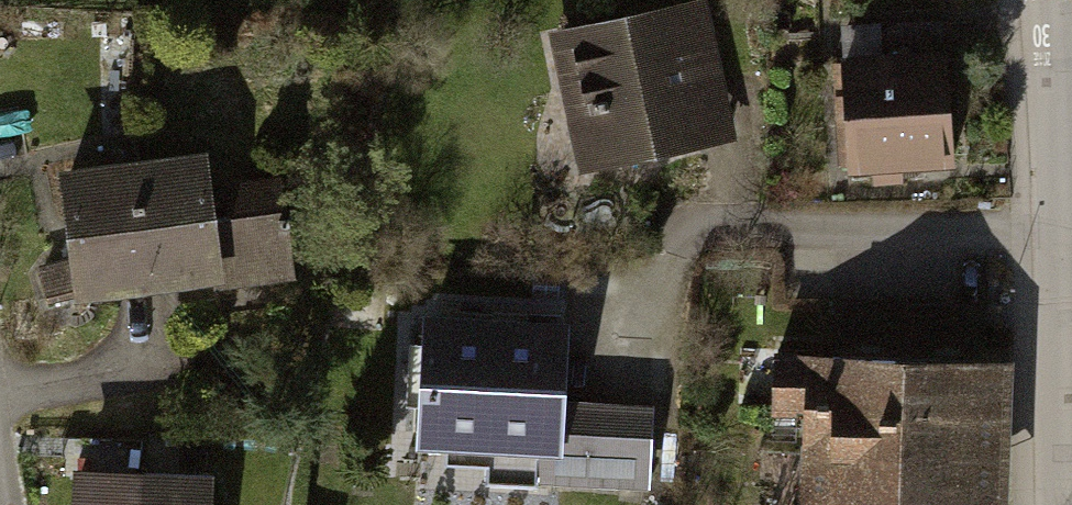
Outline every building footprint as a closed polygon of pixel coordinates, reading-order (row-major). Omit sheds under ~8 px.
[(549,28),(581,174),(732,141),(701,0),(677,0),(549,28)] [(940,22),(842,27),(850,166),(951,161),(944,55),(942,56),(940,22)] [(134,156),(150,289),(211,282),(211,288),(294,278),(282,172),(211,180),(207,148),(134,156)] [(72,297),(150,289),(134,156),(55,168),(68,258),(39,267),(48,304),(72,297)] [(562,329),(428,323),(422,437),(486,441),(484,483),(537,486),(538,475),(644,480),(647,411),(558,407),(562,329)] [(788,351),(785,415),(822,416),(818,501),(905,504),(1010,504),(1016,361),(788,351)] [(74,467),(73,504),(143,504),(144,470),(74,467)] [(144,470),(143,504),(210,504),(211,473),(144,470)]
